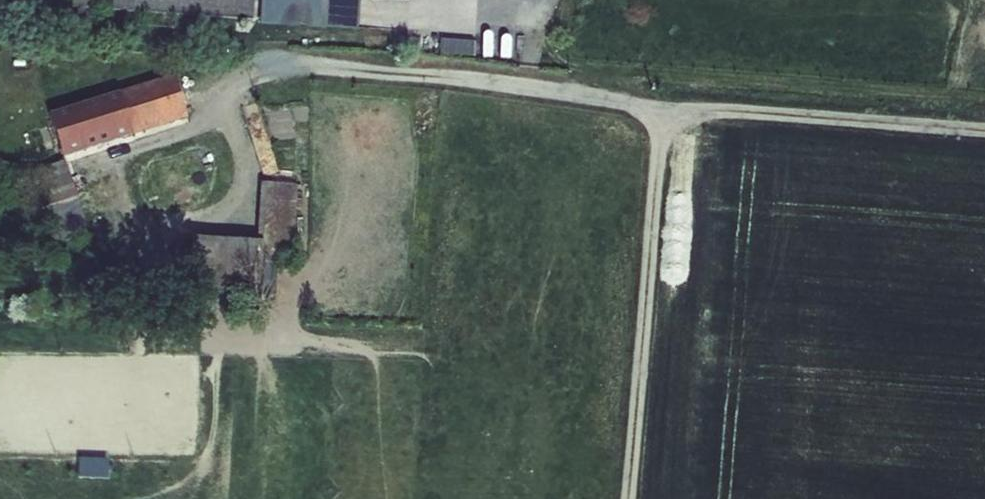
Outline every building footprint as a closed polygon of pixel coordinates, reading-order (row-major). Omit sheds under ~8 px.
[(71,9),(252,21),(253,0),(72,0),(71,9)] [(120,92),(134,135),(187,118),(173,75),(120,92)] [(134,135),(120,92),(48,114),(62,159),(134,135)] [(65,161),(34,171),(42,194),(35,196),(40,207),(77,196),(65,161)] [(191,237),(187,292),(259,296),(261,264),(292,266),(293,255),(310,256),(312,221),(295,220),(297,185),(260,183),(256,241),(191,237)]
